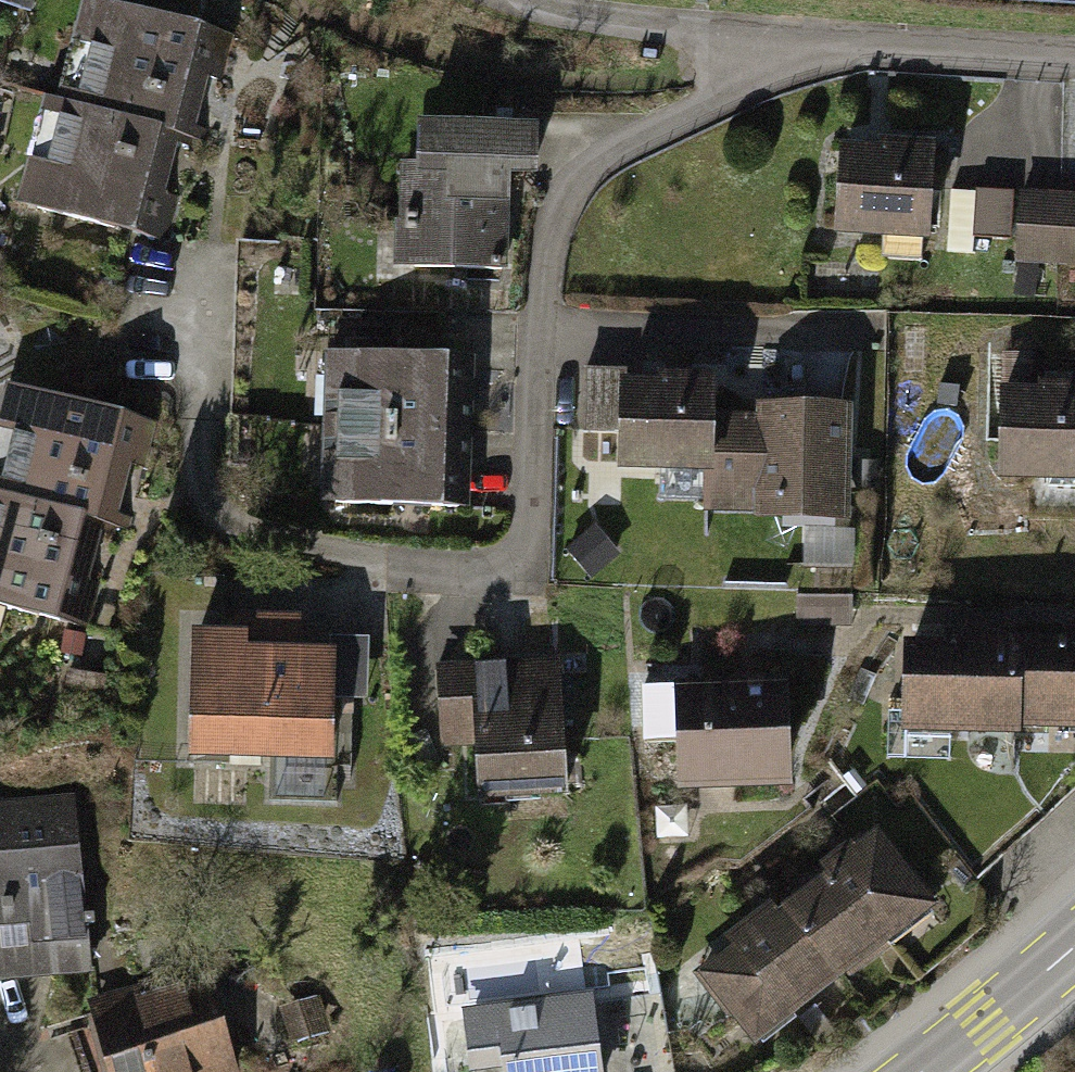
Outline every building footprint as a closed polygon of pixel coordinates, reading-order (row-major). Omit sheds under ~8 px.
[(102,1),(75,104),(170,128),(183,132),(199,73),(220,78),(232,35),(102,1)] [(75,104),(62,100),(35,203),(164,237),(176,194),(154,188),(170,128),(75,104)] [(406,168),(404,263),(500,264),(501,170),(530,170),(531,133),(425,132),(425,169),(406,168)] [(890,159),(849,157),(845,235),(933,239),(937,152),(891,150),(890,159)] [(982,240),(983,185),(959,185),(958,255),(1019,256),(1019,241),(982,240)] [(1026,195),(1023,260),(1074,262),(1074,197),(1026,195)] [(343,354),(341,430),(464,433),(466,356),(343,354)] [(1008,357),(1006,476),(1074,477),(1074,394),(1024,393),(1025,357),(1008,357)] [(627,373),(586,372),(586,430),(627,430),(627,463),(713,464),(714,423),(713,380),(670,380),(670,388),(627,388),(627,373)] [(27,389),(1,492),(95,516),(109,520),(124,460),(146,466),(157,423),(27,389)] [(762,424),(714,423),(713,464),(713,507),(845,509),(846,414),(762,412),(762,424)] [(341,430),(339,507),(462,510),(464,433),(341,430)] [(0,491),(0,601),(90,625),(101,582),(80,576),(95,516),(1,492),(0,491)] [(240,637),(198,636),(196,744),(332,747),(333,658),(297,657),(297,623),(240,622),(240,637)] [(1020,652),(918,649),(916,723),(1018,726),(1020,652)] [(1018,726),(1074,728),(1074,653),(1020,652),(1018,726)] [(543,654),(463,657),(465,727),(498,726),(501,800),(605,795),(600,685),(544,688),(543,654)] [(682,684),(647,685),(649,742),(686,741),(687,782),(787,779),(785,692),(683,694),(682,684)] [(0,810),(0,954),(55,948),(58,970),(90,966),(71,802),(0,810)] [(791,915),(837,973),(927,904),(881,845),(791,915)] [(791,915),(711,977),(757,1036),(837,973),(791,915)] [(114,1071),(234,1071),(209,981),(97,1012),(114,1071)] [(589,999),(468,1015),(475,1071),(599,1071),(589,999)]
